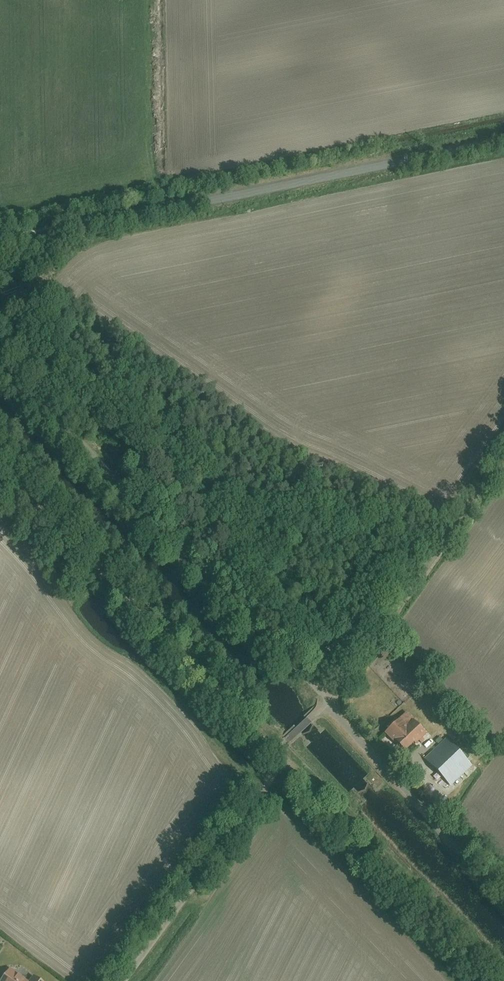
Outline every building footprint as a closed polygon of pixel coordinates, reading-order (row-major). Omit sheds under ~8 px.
[(332,634),(315,640),(319,649),(335,643),(332,634)] [(313,647),(304,659),(316,668),(325,656),(313,647)] [(394,720),(381,733),(405,755),(424,734),(409,721),(403,728),(394,720)] [(443,740),(423,759),(450,786),(469,768),(443,740)] [(0,980),(18,980),(5,972),(0,980)]
